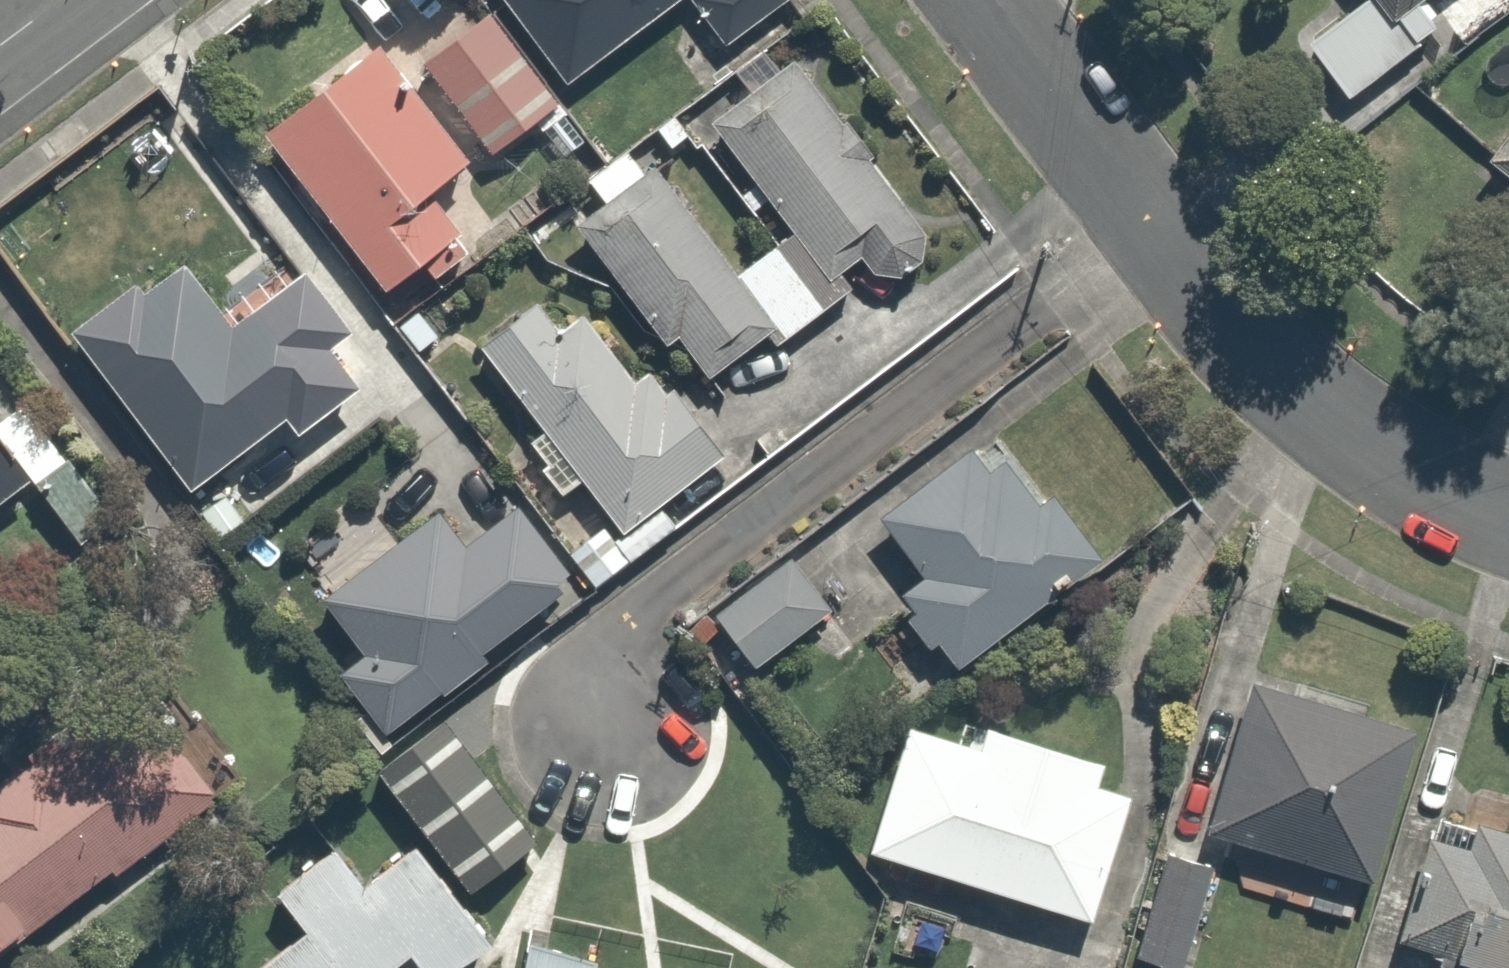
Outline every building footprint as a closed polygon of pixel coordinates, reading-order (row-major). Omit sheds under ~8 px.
[(562,85),(674,0),(497,0),(562,85)] [(764,0),(683,0),(712,39),(764,0)] [(1346,86),(1438,15),(1454,35),(1499,0),(1344,0),(1303,31),(1346,86)] [(540,89),(480,2),(410,50),(470,137),(540,89)] [(251,126),(371,286),(411,257),(429,281),(504,225),(364,40),(251,126)] [(913,206),(910,203),(787,50),(700,120),(823,273),(846,254),(848,258),(851,261),(854,264),(857,266),(860,268),(864,270),(868,272),(871,273),(875,274),(879,274),(883,274),(887,274),(891,273),(895,272),(899,270),(902,268),(906,266),(909,264),(912,261),(914,258),(917,255),(919,251),(920,247),(922,243),(922,240),(923,236),(923,231),(923,227),(922,224),(921,220),(919,216),(918,212),(915,209),(913,206)] [(1485,159),(1508,175),(1508,124),(1485,159)] [(605,194),(574,219),(698,376),(761,325),(774,341),(816,307),(763,239),(727,268),(623,137),(584,167),(605,194)] [(258,442),(366,362),(294,265),(226,316),(171,243),(61,326),(178,482),(249,429),(258,442)] [(578,481),(615,527),(733,435),(682,370),(638,405),(539,280),(466,338),(534,425),(518,438),(562,494),(578,481)] [(33,476),(0,433),(0,501),(33,476)] [(976,438),(875,523),(906,560),(877,584),(945,664),(1075,555),(976,438)] [(521,506),(467,544),(440,509),(324,597),(366,652),(341,672),(387,732),(442,689),(445,692),(488,656),(483,650),(565,587),(558,578),(569,570),(521,506)] [(782,559),(704,607),(742,669),(820,621),(782,559)] [(1402,723),(1235,675),(1189,834),(1357,883),(1402,723)] [(222,779),(146,677),(0,786),(0,946),(222,779)] [(1082,921),(1127,791),(1087,777),(1095,754),(976,713),(968,735),(899,711),(853,841),(1082,921)] [(428,717),(369,767),(472,886),(530,836),(428,717)] [(1472,810),(1457,846),(1427,833),(1385,939),(1465,967),(1508,967),(1508,824),(1472,810)] [(399,951),(413,967),(438,967),(475,938),(399,844),(356,878),(322,836),(260,885),(295,929),(247,967),(378,967),(399,951)] [(1148,846),(1115,954),(1161,967),(1180,967),(1211,866),(1148,846)] [(582,955),(511,941),(506,967),(580,967),(582,955)] [(1350,958),(1347,967),(1386,967),(1350,958)]
